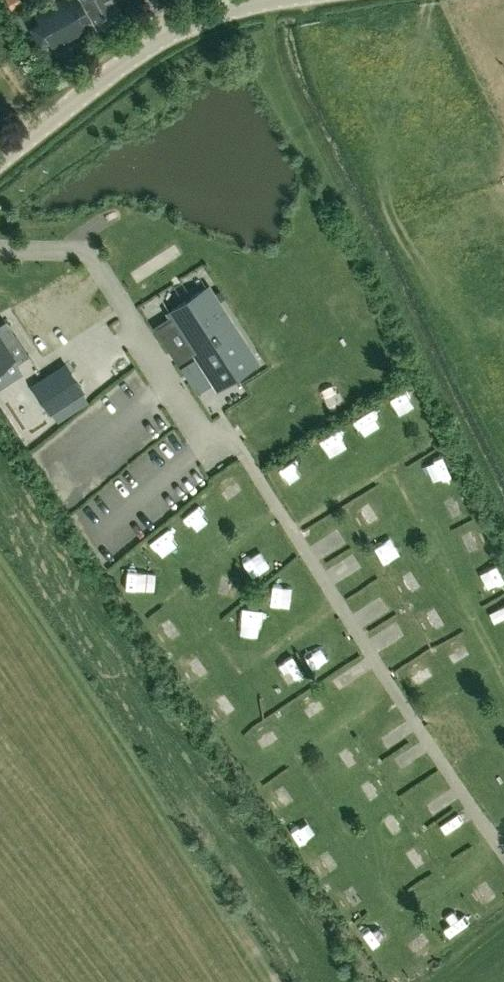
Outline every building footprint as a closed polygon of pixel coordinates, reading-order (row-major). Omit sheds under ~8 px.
[(14,11),(24,5),(21,0),(7,0),(14,11)] [(98,25),(119,13),(111,0),(68,0),(38,16),(53,44),(95,21),(98,25)] [(17,18),(27,34),(35,30),(25,13),(17,18)] [(208,286),(168,313),(217,389),(258,363),(208,286)] [(15,335),(4,342),(0,335),(0,367),(13,358),(17,363),(29,356),(15,335)] [(83,391),(66,364),(33,386),(50,413),(83,391)] [(390,559),(398,555),(389,538),(381,542),(390,559)] [(152,590),(153,566),(133,565),(132,589),(152,590)] [(408,589),(425,582),(421,572),(404,578),(408,589)] [(171,643),(180,638),(169,620),(160,625),(171,643)] [(458,661),(475,652),(466,632),(448,641),(458,661)] [(444,818),(452,832),(468,823),(460,809),(444,818)] [(320,858),(331,875),(345,865),(334,849),(320,858)] [(503,896),(503,893),(493,876),(476,887),(489,906),(503,896)] [(361,883),(344,892),(352,905),(368,896),(361,883)]
